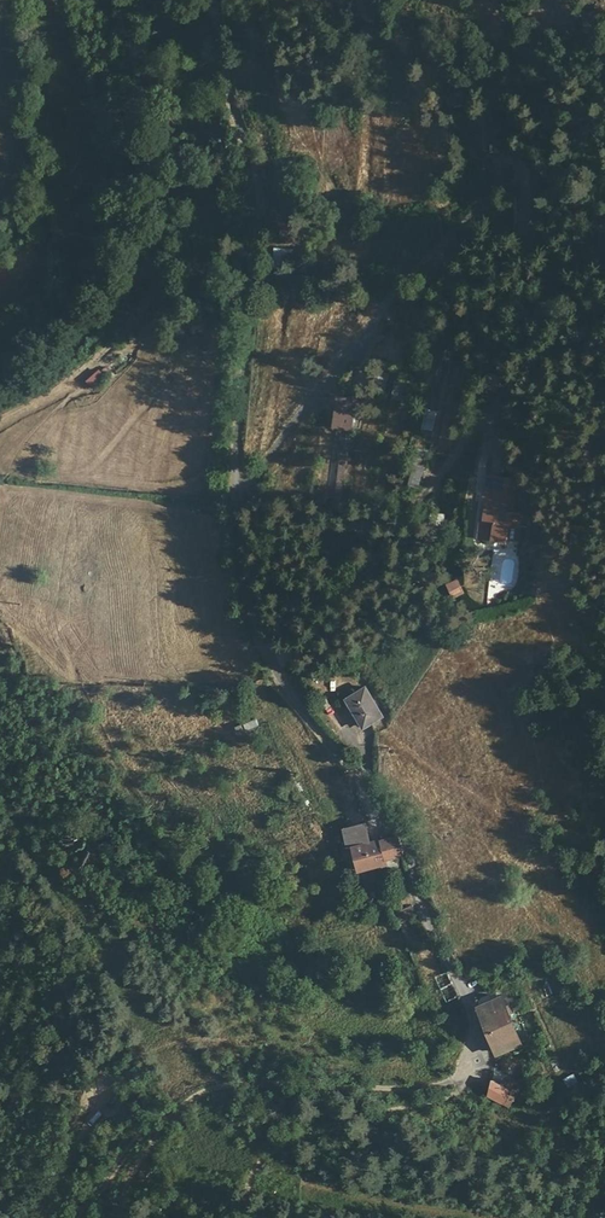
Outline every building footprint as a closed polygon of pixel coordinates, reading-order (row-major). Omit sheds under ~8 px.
[(273,249),(273,264),(293,264),(293,249),(273,249)] [(99,370),(86,382),(95,391),(107,378),(99,370)] [(376,374),(374,390),(385,391),(387,376),(376,374)] [(353,432),(357,399),(335,397),(332,430),(353,432)] [(393,490),(404,406),(393,405),(382,489),(393,490)] [(425,409),(422,429),(434,431),(438,411),(425,409)] [(333,494),(342,496),(351,433),(342,432),(333,494)] [(421,489),(424,465),(412,464),(409,488),(421,489)] [(485,475),(476,541),(507,545),(509,529),(520,530),(523,513),(514,512),(518,479),(485,475)] [(458,580),(446,585),(453,600),(465,594),(458,580)] [(355,702),(365,720),(370,731),(390,720),(374,692),(355,702)] [(239,730),(257,724),(255,716),(237,722),(239,730)] [(346,821),(348,841),(371,839),(369,818),(346,821)] [(386,858),(403,856),(400,829),(391,831),(392,836),(371,839),(348,841),(344,842),(347,865),(386,861),(386,858)] [(400,909),(405,918),(416,911),(410,902),(400,909)] [(444,1002),(457,997),(447,970),(434,975),(444,1002)] [(483,1023),(506,1012),(501,1003),(479,1013),(483,1023)] [(483,1023),(491,1042),(515,1030),(506,1012),(483,1023)] [(499,1058),(523,1048),(515,1030),(491,1042),(499,1058)] [(574,1072),(562,1076),(566,1086),(578,1082),(574,1072)] [(514,1095),(506,1092),(510,1085),(491,1077),(483,1094),(510,1105),(514,1095)]
